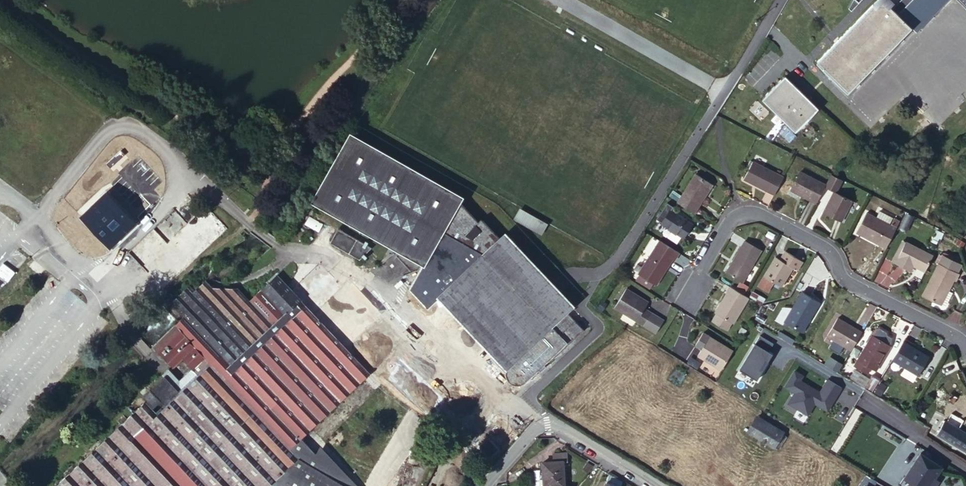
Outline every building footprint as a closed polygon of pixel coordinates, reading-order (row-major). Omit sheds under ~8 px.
[(892,6),(886,0),(875,0),(817,59),(849,90),(912,26),(915,28),(943,0),(898,0),(892,6)] [(786,75),(763,97),(795,129),(819,106),(786,75)] [(482,218),(478,221),(460,202),(464,195),(350,130),(310,201),(422,264),(409,288),(428,308),(440,298),(506,368),(505,372),(506,375),(507,378),(509,381),(511,383),(515,385),(519,385),(523,384),(527,380),(545,363),(547,365),(585,329),(568,311),(577,303),(557,283),(506,228),(498,235),(482,218)] [(774,194),(784,175),(753,159),(743,178),(774,194)] [(696,172),(677,201),(695,212),(705,196),(703,194),(711,181),(696,172)] [(802,196),(816,204),(825,185),(799,172),(791,187),(803,193),(802,196)] [(825,185),(833,189),(834,187),(838,189),(843,178),(831,172),(825,185)] [(703,194),(705,196),(713,182),(711,181),(703,194)] [(803,193),(791,187),(790,190),(802,196),(803,193)] [(106,190),(80,215),(110,247),(136,222),(106,190)] [(835,190),(824,212),(841,221),(852,199),(844,194),(835,190)] [(896,227),(899,220),(892,216),(878,209),(875,216),(896,227)] [(520,210),(515,220),(542,235),(547,227),(520,210)] [(670,210),(661,225),(682,238),(692,223),(670,210)] [(856,231),(886,247),(896,227),(875,216),(866,211),(856,231)] [(308,216),(304,224),(319,232),(323,225),(308,216)] [(360,259),(372,248),(338,229),(330,243),(360,259)] [(91,236),(81,245),(93,258),(103,249),(91,236)] [(675,259),(680,251),(659,238),(638,272),(639,273),(653,282),(657,285),(674,258),(675,259)] [(745,240),(725,272),(741,282),(761,249),(745,240)] [(895,262),(906,241),(903,240),(892,260),(895,262)] [(923,265),(929,253),(906,241),(895,262),(912,270),(915,265),(922,268),(923,265)] [(775,257),(764,275),(758,285),(768,291),(774,281),(782,286),(793,268),(797,270),(802,262),(800,261),(802,259),(796,255),(794,257),(785,252),(779,259),(775,257)] [(922,268),(924,269),(928,262),(932,254),(929,253),(923,265),(922,268)] [(938,264),(959,274),(962,267),(941,257),(938,264)] [(44,271),(34,263),(30,268),(41,276),(44,271)] [(938,264),(923,294),(942,303),(954,280),(956,281),(959,274),(938,264)] [(639,273),(636,277),(650,287),(653,282),(639,273)] [(177,305),(184,312),(187,316),(158,344),(178,365),(187,356),(198,367),(207,359),(213,365),(293,448),(304,437),(373,371),(342,340),(315,312),(294,290),(278,274),(250,300),(240,290),(216,285),(215,285),(207,278),(177,305)] [(748,286),(741,282),(736,290),(743,294),(748,286)] [(738,317),(750,298),(743,294),(736,290),(730,286),(724,295),(714,311),(717,313),(733,323),(734,323),(738,317)] [(626,287),(613,307),(655,333),(664,320),(644,308),(648,301),(626,287)] [(784,320),(800,330),(808,317),(810,318),(820,302),(803,290),(784,320)] [(764,298),(754,292),(752,297),(762,302),(764,298)] [(733,323),(717,313),(712,321),(728,330),(733,323)] [(762,315),(758,320),(763,323),(767,318),(762,315)] [(808,317),(800,330),(802,332),(810,318),(808,317)] [(854,344),(862,332),(837,317),(826,335),(851,350),(854,344)] [(740,327),(734,335),(738,337),(743,329),(740,327)] [(877,328),(873,335),(884,342),(888,335),(887,332),(880,328),(877,328)] [(695,354),(708,362),(710,360),(719,367),(720,366),(730,349),(702,331),(693,344),(699,348),(695,354)] [(782,332),(780,335),(792,343),(794,340),(782,332)] [(872,335),(853,366),(867,374),(870,369),(875,372),(891,346),(890,346),(884,342),(873,335),(872,335)] [(888,335),(884,342),(890,346),(892,338),(888,335)] [(774,344),(760,336),(740,369),(757,379),(773,353),(770,351),(774,344)] [(930,357),(904,340),(892,360),(918,376),(930,357)] [(207,359),(198,367),(204,373),(213,365),(207,359)] [(710,360),(708,362),(718,369),(719,367),(710,360)] [(204,373),(160,416),(148,403),(92,457),(63,485),(272,485),(302,457),(293,448),(213,365),(204,373)] [(850,378),(866,387),(871,379),(855,370),(850,378)] [(843,389),(827,380),(820,392),(801,380),(804,376),(795,371),(785,387),(794,393),(787,405),(808,417),(815,406),(828,413),(843,389)] [(866,387),(872,391),(879,381),(872,377),(871,379),(866,387)] [(164,378),(145,396),(153,404),(159,398),(165,404),(178,392),(164,378)] [(892,391),(887,400),(906,412),(911,403),(892,391)] [(756,415),(748,428),(778,447),(786,435),(756,415)] [(935,430),(956,444),(965,451),(965,450),(965,434),(943,419),(935,430)] [(965,451),(956,444),(935,430),(934,432),(965,452),(965,451)] [(302,457),(272,485),(274,485),(287,485),(288,485),(309,464),(319,468),(330,450),(325,444),(319,452),(304,437),(293,448),(302,457)] [(288,485),(365,485),(359,480),(357,482),(354,480),(356,477),(338,459),(330,450),(319,468),(309,464),(288,485)] [(564,460),(563,462),(568,462),(568,452),(554,453),(554,460),(564,460)] [(905,477),(920,485),(933,485),(938,478),(934,476),(941,464),(921,452),(905,477)] [(544,467),(544,483),(563,483),(563,462),(564,460),(554,460),(544,460),(544,467)] [(535,484),(544,483),(544,467),(535,467),(535,484)]
